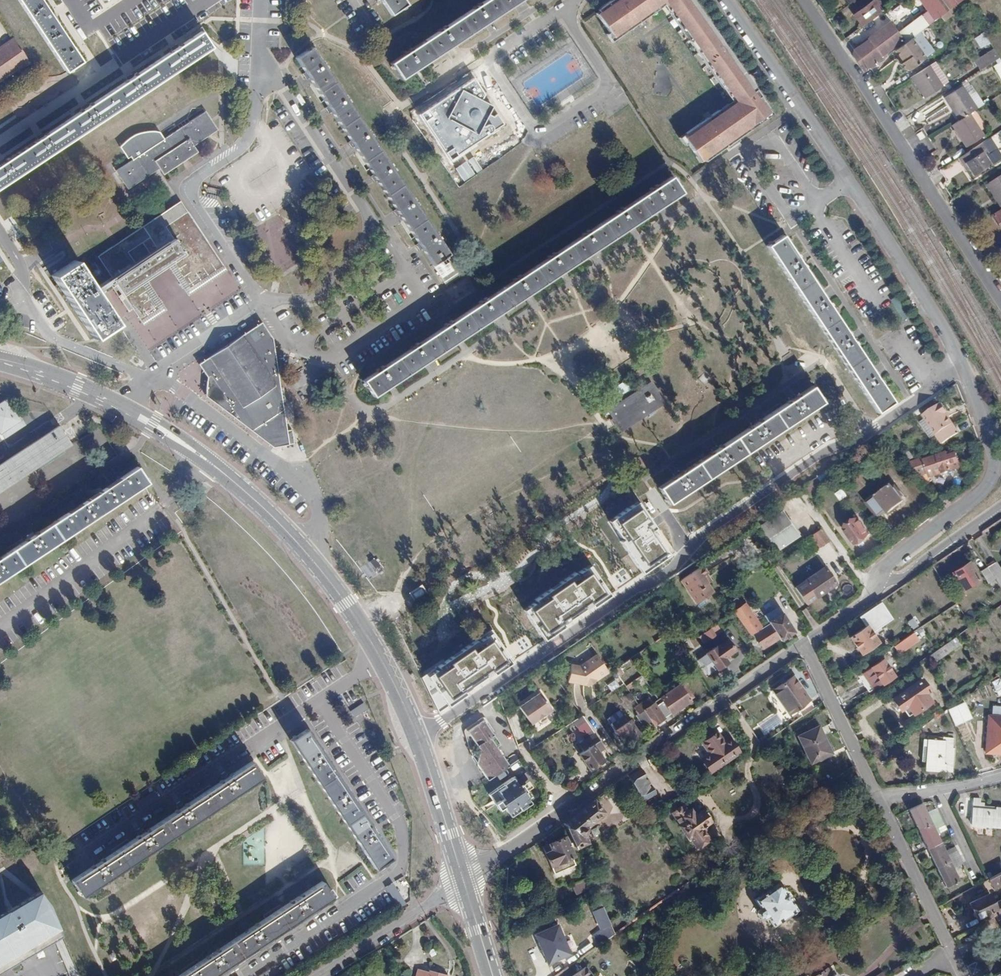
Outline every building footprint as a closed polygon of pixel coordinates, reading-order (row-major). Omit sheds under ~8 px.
[(41,0),(19,0),(66,72),(82,61),(41,0)] [(390,16),(405,6),(402,0),(380,0),(390,16)] [(392,64),(403,80),(523,0),(489,0),(392,64)] [(592,15),(598,22),(595,24),(608,42),(611,39),(613,42),(645,17),(643,14),(658,1),(687,37),(684,39),(688,45),(691,43),(702,57),(699,59),(704,64),(706,62),(735,98),(720,110),(718,107),(686,132),(688,135),(685,137),(699,155),(702,152),(707,159),(723,147),(721,145),(727,141),(726,140),(730,137),(730,138),(738,136),(769,111),(766,108),(770,105),(754,85),(752,87),(750,84),(752,82),(725,48),(725,44),(725,41),(724,38),(723,36),(722,33),(720,31),(719,30),(718,29),(716,27),(714,26),(712,25),(709,24),(706,23),(688,0),(617,0),(615,0),(611,3),(609,1),(592,15)] [(962,0),(920,0),(927,11),(904,28),(911,38),(962,0)] [(855,15),(863,26),(881,12),(878,7),(873,1),(855,15)] [(897,6),(889,12),(895,19),(903,13),(897,6)] [(876,65),(884,58),(882,56),(903,41),(898,33),(890,23),(869,38),(869,39),(856,48),(854,51),(854,54),(854,56),(855,58),(863,71),(869,67),(871,68),(876,65)] [(911,38),(904,28),(898,33),(903,41),(905,43),(911,38)] [(201,32),(0,164),(0,188),(212,47),(201,32)] [(972,39),(979,50),(989,44),(982,33),(972,39)] [(13,37),(0,46),(0,81),(28,60),(13,37)] [(925,60),(911,38),(905,43),(895,50),(903,62),(900,64),(904,70),(910,70),(925,60)] [(462,276),(311,49),(297,59),(446,285),(462,276)] [(980,71),(998,59),(993,51),(975,63),(980,71)] [(930,68),(912,79),(925,100),(944,88),(930,68)] [(473,77),(419,113),(451,161),(505,125),(473,77)] [(970,114),(977,110),(963,88),(945,100),(958,122),(970,114)] [(218,128),(206,111),(117,171),(128,187),(159,168),(163,174),(197,151),(193,145),(218,128)] [(984,136),(970,114),(958,122),(952,126),(966,148),(984,136)] [(992,156),(984,143),(958,160),(962,166),(965,164),(969,170),(974,177),(991,166),(987,159),(992,156)] [(1000,206),(1000,174),(986,184),(1000,206)] [(672,178),(363,380),(374,397),(683,193),(672,178)] [(742,206),(747,204),(742,191),(737,193),(742,206)] [(181,201),(176,204),(199,237),(200,238),(206,248),(217,263),(191,281),(176,259),(169,264),(190,294),(227,269),(181,201)] [(113,277),(116,275),(164,243),(166,244),(173,239),(183,252),(127,291),(143,315),(158,304),(143,283),(148,279),(169,264),(176,259),(191,281),(217,263),(206,248),(200,238),(199,237),(176,204),(126,238),(99,256),(113,277)] [(992,215),(1000,230),(1000,210),(992,215)] [(164,243),(116,275),(118,278),(127,291),(183,252),(173,239),(166,244),(164,243)] [(768,249),(877,413),(894,403),(783,239),(768,249)] [(77,266),(96,293),(101,290),(99,286),(110,279),(94,255),(77,266)] [(74,261),(52,276),(93,338),(116,322),(96,293),(77,266),(74,261)] [(99,286),(101,290),(109,284),(108,283),(111,280),(110,279),(99,286)] [(169,309),(148,279),(143,283),(158,304),(143,315),(148,323),(169,309)] [(277,379),(261,328),(198,373),(210,383),(209,402),(280,455),(292,455),(284,401),(277,379)] [(275,346),(261,328),(277,379),(284,401),(281,385),(275,346)] [(613,386),(618,394),(628,387),(623,379),(613,386)] [(649,386),(606,415),(620,434),(662,405),(649,386)] [(811,389),(657,490),(668,505),(821,404),(811,389)] [(25,429),(27,428),(13,407),(11,408),(6,400),(0,404),(0,434),(6,442),(16,435),(13,431),(22,425),(25,429)] [(944,409),(946,408),(942,403),(940,404),(939,403),(923,415),(925,418),(936,434),(942,443),(959,431),(946,412),(944,409)] [(13,431),(16,435),(25,429),(22,425),(13,431)] [(70,445),(58,426),(0,464),(0,491),(70,445)] [(957,454),(953,455),(948,457),(946,453),(938,455),(943,472),(961,467),(957,454)] [(943,472),(938,455),(910,463),(918,475),(928,473),(929,476),(943,472)] [(0,558),(0,579),(147,483),(137,468),(0,558)] [(818,479),(823,485),(837,475),(832,469),(818,479)] [(818,479),(803,489),(813,499),(820,487),(823,485),(818,479)] [(891,485),(869,503),(880,516),(886,510),(889,513),(904,501),(891,485)] [(638,501),(607,521),(641,572),(668,555),(652,531),(656,529),(638,501)] [(782,511),(758,528),(773,551),(798,534),(782,511)] [(858,521),(846,530),(856,545),(869,536),(858,521)] [(818,547),(829,540),(820,526),(809,534),(818,547)] [(952,576),(963,592),(971,588),(972,590),(975,588),(974,585),(980,581),(969,564),(952,576)] [(589,565),(522,609),(542,640),(609,595),(589,565)] [(711,581),(701,566),(679,581),(696,607),(715,594),(708,583),(711,581)] [(990,573),(986,567),(981,570),(989,582),(994,578),(990,573)] [(835,584),(824,569),(795,588),(806,604),(835,584)] [(1000,589),(1000,574),(997,569),(990,573),(994,578),(1000,589)] [(421,584),(408,593),(413,601),(427,592),(421,584)] [(765,617),(782,610),(775,596),(758,603),(765,617)] [(883,599),(869,609),(874,618),(889,607),(883,599)] [(750,636),(752,634),(761,628),(744,604),(733,612),(750,636)] [(768,623),(779,639),(780,641),(794,632),(781,613),(768,622),(768,623)] [(717,622),(697,636),(701,642),(719,630),(718,627),(719,626),(717,622)] [(761,628),(752,634),(763,650),(779,639),(768,623),(761,628)] [(849,638),(861,654),(877,643),(866,627),(849,638)] [(492,629),(421,675),(439,712),(513,661),(492,629)] [(917,639),(913,633),(909,636),(888,651),(892,657),(917,639)] [(934,661),(959,645),(954,637),(928,653),(934,661)] [(714,647),(705,654),(716,669),(726,663),(722,658),(733,650),(727,641),(715,648),(714,647)] [(607,672),(594,654),(576,667),(568,666),(566,682),(586,685),(598,676),(599,677),(607,672)] [(628,658),(613,669),(617,675),(632,664),(628,658)] [(862,674),(873,689),(892,676),(881,661),(862,674)] [(844,671),(848,676),(855,671),(852,666),(844,671)] [(795,711),(800,718),(814,708),(792,676),(771,691),(787,715),(795,711)] [(1000,694),(1000,684),(998,678),(990,681),(997,696),(1000,694)] [(903,712),(907,717),(929,702),(924,694),(927,691),(920,680),(892,699),(901,712),(903,712)] [(677,686),(688,700),(692,697),(682,683),(677,686)] [(688,700),(677,686),(656,700),(651,704),(642,711),(648,719),(653,726),(688,701),(688,700)] [(539,693),(519,707),(531,724),(538,719),(537,718),(543,714),(544,715),(551,709),(539,693)] [(647,698),(638,704),(633,707),(644,722),(648,719),(642,711),(651,704),(647,698)] [(364,701),(351,710),(355,718),(369,709),(364,701)] [(953,726),(971,718),(963,701),(946,708),(953,726)] [(617,706),(602,716),(622,744),(637,734),(617,706)] [(988,716),(987,722),(1000,723),(1000,707),(994,706),(994,716),(988,716)] [(933,718),(942,712),(940,709),(936,711),(935,711),(930,714),(933,718)] [(604,748),(581,716),(573,722),(585,739),(577,745),(582,752),(579,754),(590,769),(602,761),(597,753),(604,748)] [(479,763),(490,779),(502,771),(498,766),(504,762),(488,739),(492,736),(481,720),(465,731),(478,751),(479,763)] [(1000,723),(987,722),(986,753),(1000,754),(1000,723)] [(812,765),(831,756),(818,729),(799,738),(812,765)] [(307,732),(291,742),(375,869),(390,859),(307,732)] [(945,772),(945,771),(946,747),(952,748),(953,734),(947,734),(947,737),(941,737),(941,740),(929,739),(927,761),(927,771),(945,772)] [(709,756),(705,759),(713,771),(738,754),(729,742),(723,746),(715,735),(701,744),(709,756)] [(713,771),(705,759),(700,762),(708,774),(713,771)] [(498,766),(502,771),(507,767),(504,762),(498,766)] [(251,765),(71,881),(81,897),(261,781),(251,765)] [(627,777),(642,802),(654,794),(640,770),(628,776),(627,777)] [(505,808),(508,813),(517,807),(521,811),(530,805),(524,795),(519,788),(512,779),(487,796),(498,812),(505,808)] [(519,788),(524,795),(531,790),(526,783),(519,788)] [(971,816),(973,799),(966,798),(964,816),(971,816)] [(971,816),(971,824),(1000,826),(1000,808),(985,807),(980,806),(980,804),(980,799),(973,799),(971,816)] [(600,813),(592,802),(564,825),(574,849),(584,844),(580,836),(582,835),(582,831),(581,829),(589,824),(587,822),(600,813)] [(940,818),(936,811),(927,815),(921,803),(908,809),(917,829),(940,818)] [(517,807),(508,813),(512,818),(521,811),(517,807)] [(687,837),(695,848),(705,840),(699,830),(707,824),(706,823),(709,820),(706,814),(703,814),(701,816),(699,814),(698,814),(694,808),(686,814),(682,808),(672,815),(680,827),(678,828),(686,838),(687,837)] [(926,848),(939,842),(934,830),(943,825),(940,818),(917,829),(926,848)] [(542,849),(555,876),(576,867),(572,859),(573,858),(564,839),(542,849)] [(959,857),(956,850),(946,855),(939,842),(926,848),(935,868),(959,857)] [(945,888),(959,882),(952,869),(962,864),(959,857),(935,868),(945,888)] [(1000,882),(1000,872),(988,879),(992,887),(1000,882)] [(404,877),(396,881),(403,891),(410,887),(404,877)] [(577,896),(592,889),(587,879),(572,885),(577,896)] [(396,907),(406,904),(397,881),(388,885),(396,907)] [(179,975),(213,975),(332,898),(321,882),(179,975)] [(767,917),(773,926),(796,910),(790,901),(791,900),(786,893),(784,894),(778,884),(755,901),(761,909),(757,911),(757,914),(760,919),(763,919),(767,917)] [(907,895),(909,899),(915,895),(911,887),(906,891),(904,892),(907,895)] [(995,916),(1000,913),(1000,900),(993,904),(987,893),(968,903),(976,917),(979,916),(983,923),(995,916)] [(600,908),(597,910),(594,911),(603,929),(609,926),(600,908)] [(534,939),(553,965),(569,954),(551,927),(534,939)] [(600,944),(613,935),(609,928),(596,937),(600,944)] [(442,939),(426,942),(428,955),(444,952),(442,939)] [(979,971),(975,962),(966,967),(970,975),(979,971)] [(588,965),(571,975),(595,975),(588,965)]
